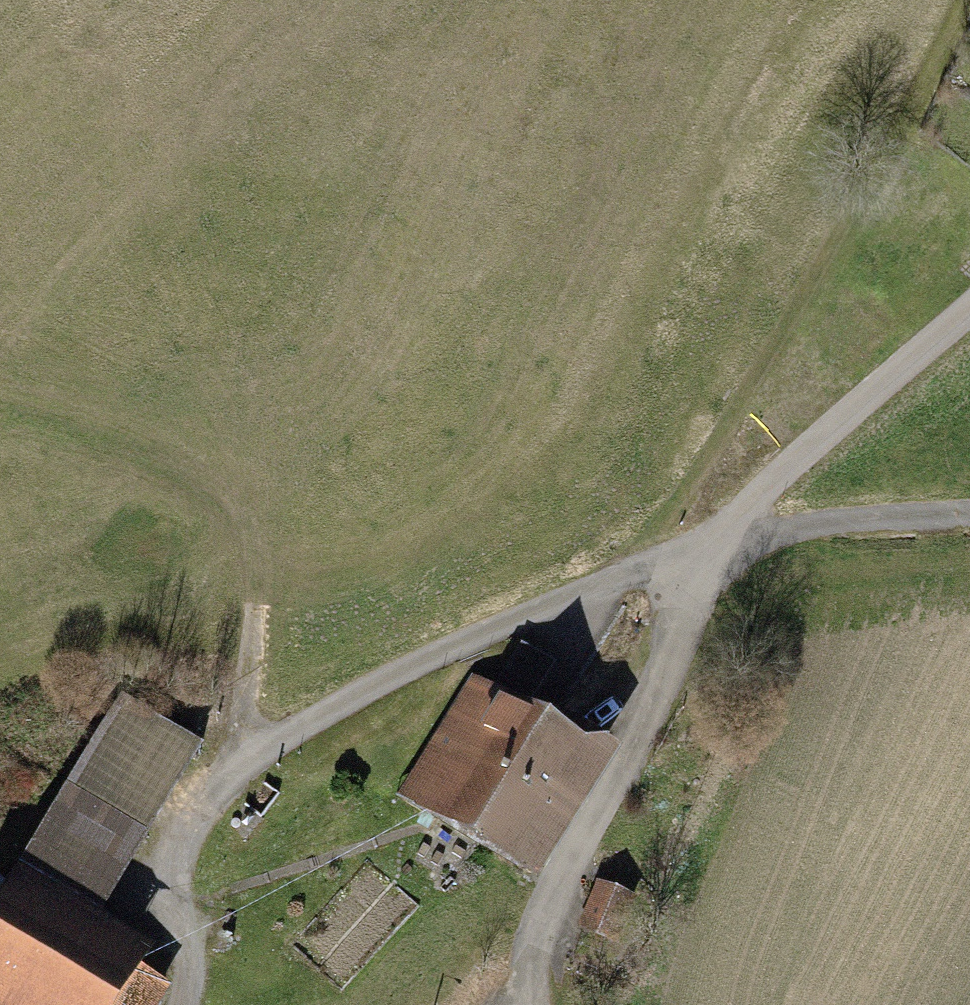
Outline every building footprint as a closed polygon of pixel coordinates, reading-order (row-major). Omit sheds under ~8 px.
[(523,644),(492,695),(510,706),(507,710),(516,716),(551,660),(523,644)] [(480,838),(546,734),(516,716),(507,710),(510,706),(492,695),(475,685),(404,799),(437,820),(441,814),(480,838)] [(199,753),(117,704),(6,890),(84,937),(199,753)] [(551,724),(546,734),(480,838),(523,865),(553,817),(564,824),(584,792),(572,785),(594,750),(551,724)] [(162,984),(84,937),(6,890),(0,899),(0,1004),(150,1004),(162,984)] [(625,900),(603,890),(588,924),(611,933),(625,900)]
